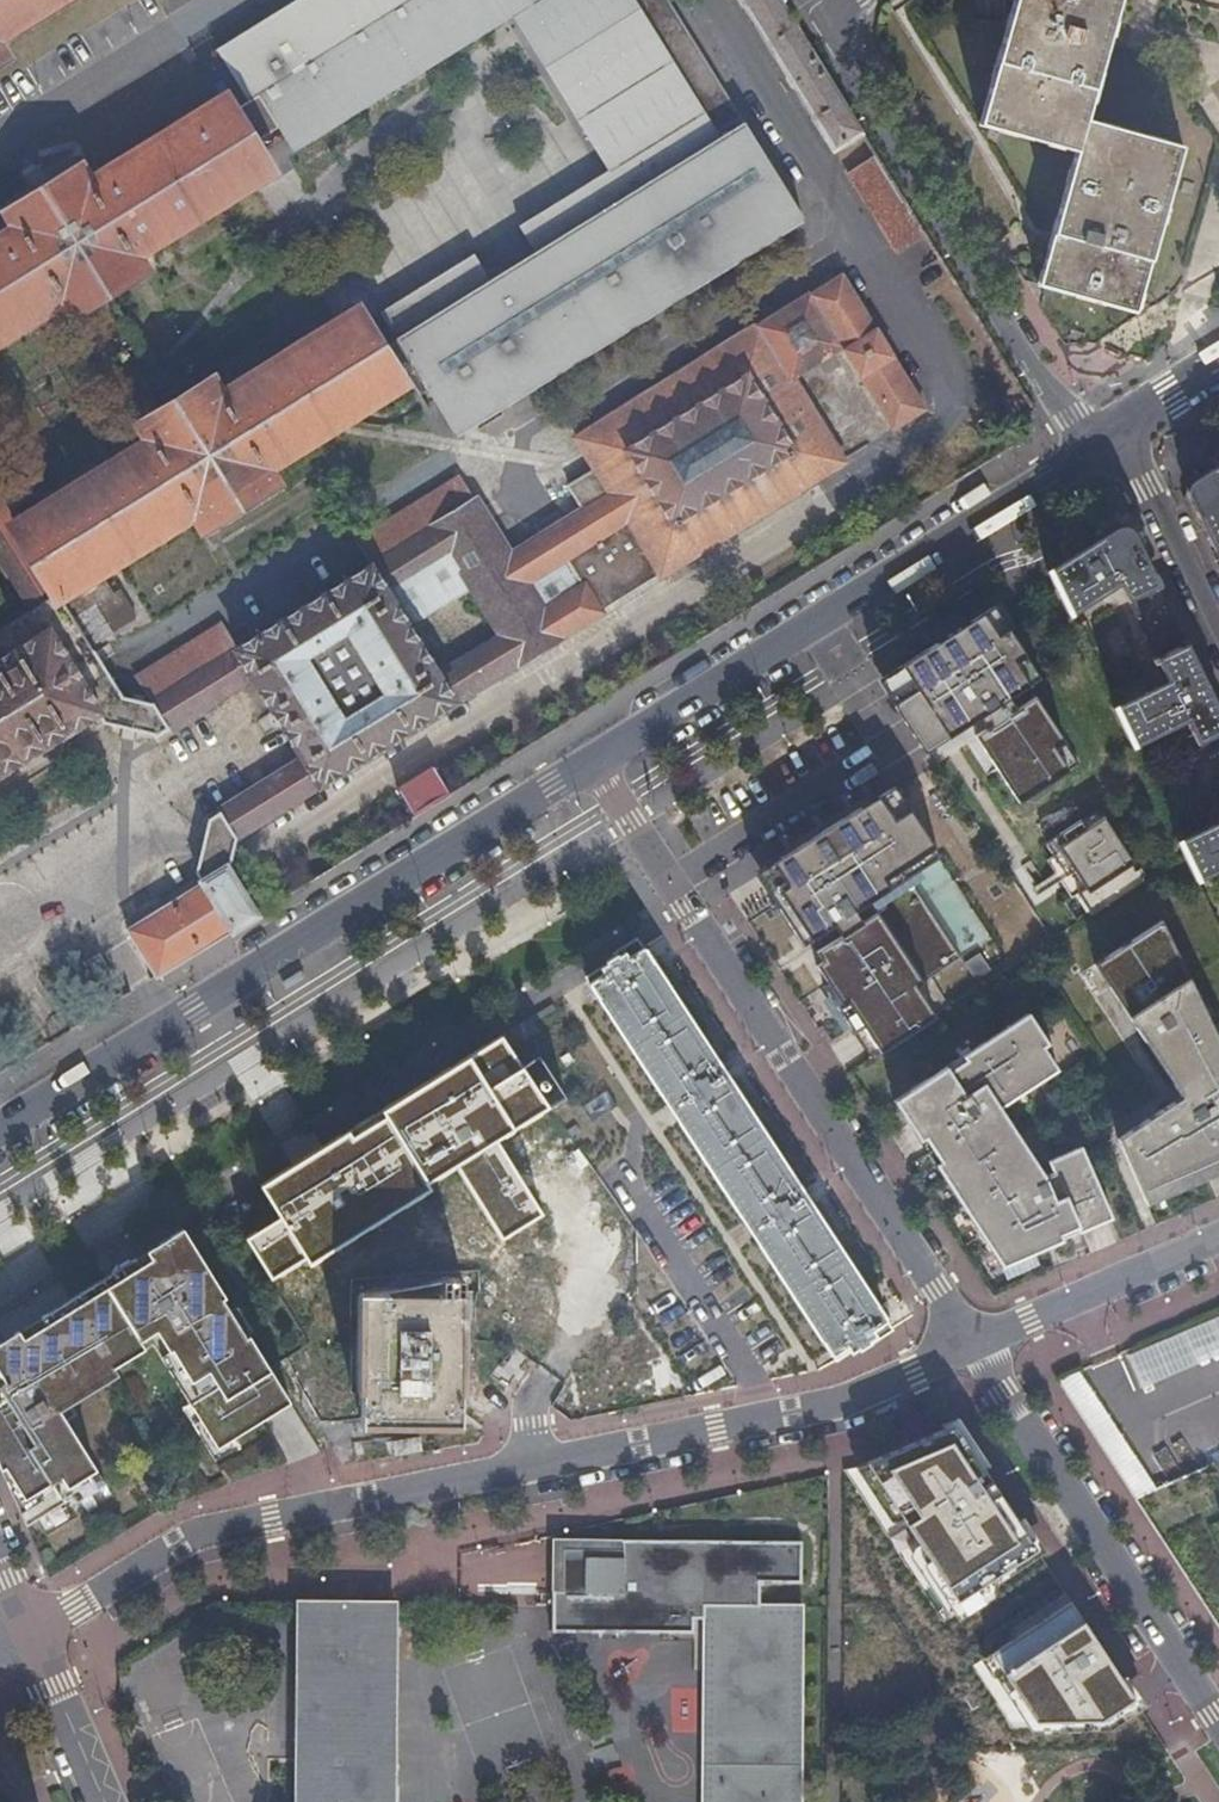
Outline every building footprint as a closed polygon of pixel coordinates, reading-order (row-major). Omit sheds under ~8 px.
[(55,0),(0,0),(0,34),(55,0)] [(266,133),(276,127),(287,145),(291,153),(505,20),(600,173),(516,225),(532,252),(487,280),(471,253),(376,311),(415,374),(451,433),(800,217),(666,0),(291,0),(215,49),(246,101),(266,133)] [(782,0),(741,0),(833,149),(862,132),(863,131),(782,0)] [(1119,0),(1015,0),(997,60),(1094,88),(1119,0)] [(1086,117),(1094,88),(997,60),(980,120),(1077,147),(1086,117)] [(62,298),(72,312),(141,268),(133,254),(250,182),(268,170),(251,143),(230,111),(223,99),(89,183),(78,167),(7,211),(17,227),(0,237),(0,337),(62,298)] [(230,111),(251,143),(266,133),(246,101),(230,111)] [(1182,144),(1086,117),(1077,147),(1053,230),(1150,258),(1182,144)] [(928,238),(879,158),(848,177),(897,257),(928,238)] [(1039,281),(1135,308),(1150,258),(1053,230),(1039,281)] [(510,555),(459,475),(353,541),(369,566),(235,649),(251,675),(302,759),(318,786),(602,609),(601,607),(662,571),(663,573),(841,461),(789,377),(814,362),(819,371),(827,374),(840,367),(852,383),(860,378),(893,429),(923,409),(838,275),(577,438),(597,470),(568,489),(582,511),(510,555)] [(60,594),(101,569),(112,562),(193,512),(203,527),(274,483),(265,467),(400,383),(356,311),(338,323),(221,396),(213,380),(140,425),(149,439),(16,522),(60,594)] [(1194,480),(1189,497),(1218,559),(1218,465),(1194,480)] [(60,594),(16,522),(0,497),(0,555),(34,609),(60,594)] [(1114,587),(1121,583),(1132,607),(1162,592),(1133,532),(1117,527),(1051,568),(1072,612),(1102,594),(1104,595),(1113,590),(1114,587)] [(60,594),(34,609),(25,614),(37,636),(51,627),(103,710),(98,713),(103,722),(157,734),(251,675),(235,649),(219,624),(133,677),(145,699),(136,697),(137,693),(125,690),(124,694),(121,693),(93,646),(138,620),(116,583),(111,586),(101,569),(60,594)] [(1188,647),(1162,592),(1132,607),(1159,662),(1188,647)] [(1040,671),(994,599),(877,666),(924,739),(976,708),(983,719),(974,724),(1017,791),(1077,756),(1035,690),(1017,701),(1009,689),(1040,671)] [(37,636),(25,614),(0,630),(0,659),(37,636)] [(103,710),(51,627),(37,636),(0,659),(0,774),(98,713),(103,710)] [(1218,734),(1218,710),(1188,647),(1159,662),(1168,681),(1116,705),(1135,745),(1187,720),(1197,742),(1200,743),(1216,735),(1218,734)] [(302,759),(220,811),(236,837),(318,786),(302,759)] [(897,790),(762,874),(807,942),(810,941),(824,962),(817,965),(829,983),(824,986),(872,1059),(936,1017),(917,987),(962,959),(909,877),(941,856),(897,790)] [(1093,908),(1141,877),(1095,802),(1043,832),(1067,870),(1078,864),(1088,879),(1078,886),(1093,908)] [(232,852),(236,837),(220,811),(207,819),(204,828),(200,846),(197,858),(194,870),(200,880),(227,864),(229,867),(232,852)] [(1179,838),(1198,878),(1218,868),(1218,819),(1179,838)] [(259,915),(229,867),(227,864),(200,880),(125,927),(157,978),(233,931),(234,933),(261,916),(259,915)] [(1169,918),(1099,959),(1129,1007),(1135,1004),(1176,1090),(1185,1086),(1190,1098),(1117,1127),(1145,1190),(1218,1164),(1218,1035),(1188,973),(1199,966),(1169,918)] [(833,1355),(890,1319),(661,957),(604,993),(833,1355)] [(1082,1232),(1113,1219),(1082,1147),(1047,1162),(1053,1172),(1045,1176),(1000,1108),(1059,1070),(1044,1048),(1049,1044),(1029,1014),(987,1041),(930,1079),(894,1102),(1004,1266),(1047,1248),(1082,1232)] [(364,1421),(469,1422),(471,1294),(576,1295),(576,1291),(583,1291),(583,1276),(576,1275),(577,1213),(538,1213),(538,1208),(378,1205),(378,1210),(339,1210),(338,1267),(402,1268),(402,1292),(366,1292),(364,1421)] [(0,1347),(0,1465),(27,1527),(74,1498),(78,1503),(107,1485),(67,1421),(77,1415),(66,1397),(153,1343),(218,1447),(275,1412),(291,1402),(249,1335),(247,1337),(223,1299),(226,1297),(185,1232),(0,1347)] [(1118,1351),(1132,1392),(1155,1384),(1164,1411),(1196,1400),(1183,1364),(1218,1351),(1218,1315),(1118,1351)] [(665,1354),(573,1374),(581,1411),(673,1391),(665,1354)] [(1045,1388),(1111,1514),(1157,1489),(1148,1473),(1168,1462),(1153,1433),(1125,1448),(1083,1368),(1045,1388)] [(947,1412),(854,1468),(942,1614),(1035,1558),(947,1412)] [(555,1539),(554,1591),(585,1591),(585,1557),(622,1558),(622,1540),(555,1539)] [(554,1591),(553,1632),(692,1634),(692,1619),(705,1619),(706,1604),(759,1604),(760,1583),(802,1584),(802,1543),(622,1540),(622,1558),(585,1557),(585,1591),(554,1591)] [(396,1602),(299,1601),(297,1801),(394,1801),(396,1602)] [(705,1619),(702,1801),(801,1801),(804,1605),(759,1604),(706,1604),(705,1619)]
